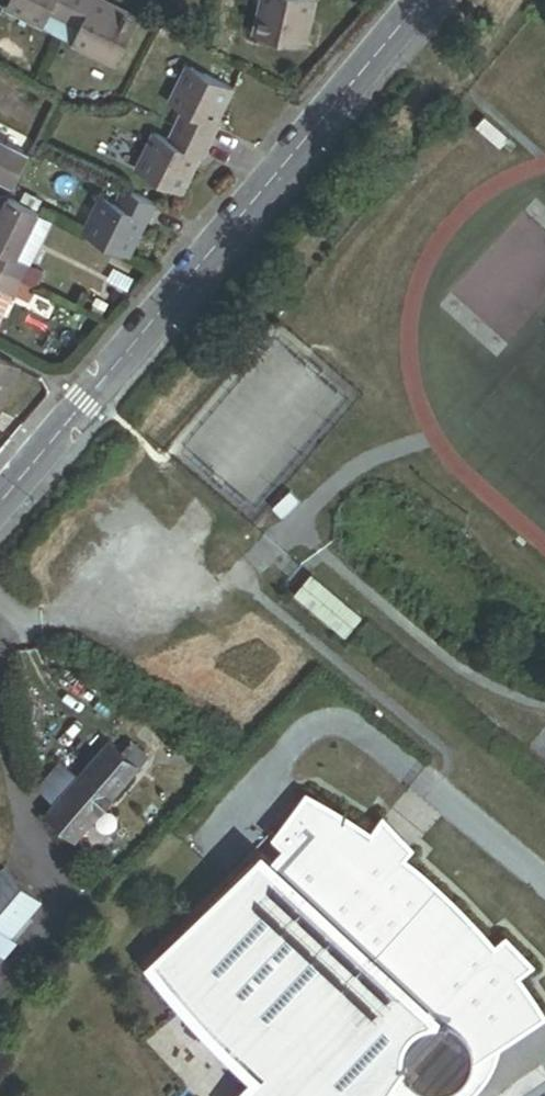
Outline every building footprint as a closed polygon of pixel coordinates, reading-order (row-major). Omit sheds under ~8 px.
[(76,0),(9,0),(6,7),(25,16),(22,21),(39,29),(47,15),(64,24),(76,0)] [(114,8),(112,12),(93,2),(95,0),(76,0),(64,24),(78,31),(71,45),(92,56),(94,51),(116,62),(138,20),(114,8)] [(306,0),(265,0),(263,10),(259,9),(252,35),(299,47),(305,23),(309,24),(315,2),(306,0)] [(6,7),(3,11),(22,21),(25,16),(6,7)] [(47,15),(39,29),(57,38),(64,24),(47,15)] [(299,47),(303,48),(309,24),(305,23),(299,47)] [(64,24),(57,38),(71,45),(78,31),(64,24)] [(92,56),(114,67),(116,62),(94,51),(92,56)] [(182,112),(174,126),(210,145),(218,130),(210,126),(219,110),(221,111),(232,90),(191,69),(181,89),(177,86),(167,104),(182,112)] [(202,159),(210,145),(174,126),(167,141),(153,134),(143,153),(148,156),(139,173),(179,194),(189,175),(186,173),(195,156),(202,159)] [(29,153),(0,138),(0,177),(13,184),(29,153)] [(143,153),(134,171),(139,173),(148,156),(143,153)] [(85,235),(127,256),(137,235),(135,234),(143,218),(149,221),(156,207),(120,189),(113,203),(100,197),(91,215),(94,217),(85,235)] [(39,213),(7,196),(0,210),(0,270),(21,281),(29,264),(16,258),(39,213)] [(94,217),(91,215),(82,234),(85,235),(94,217)] [(1,288),(14,295),(21,281),(0,270),(0,291),(1,288)] [(21,281),(14,295),(28,302),(35,288),(21,281)] [(95,295),(90,304),(105,312),(110,303),(95,295)] [(79,310),(70,326),(78,330),(86,314),(79,310)] [(18,367),(0,358),(0,403),(18,367)] [(73,839),(137,764),(147,752),(127,735),(117,747),(108,739),(77,776),(55,802),(45,815),(73,839)] [(55,802),(77,776),(58,759),(36,785),(55,802)] [(530,967),(504,939),(493,949),(455,908),(409,866),(400,860),(410,851),(380,820),(366,834),(358,828),(304,796),(274,836),(287,845),(277,865),(265,854),(159,957),(204,1011),(254,1062),(265,1071),(246,1095),(449,1095),(460,1077),(462,1077),(464,1077),(465,1076),(467,1075),(468,1074),(469,1073),(470,1072),(471,1071),(472,1070),(473,1068),(474,1066),(474,1065),(475,1063),(475,1062),(475,1060),(503,1042),(543,1018),(535,1005),(517,980),(530,967)] [(19,941),(13,936),(44,900),(5,866),(0,871),(0,963),(19,941)] [(265,1071),(254,1062),(204,1011),(159,957),(148,967),(194,1022),(245,1073),(252,1079),(240,1095),(246,1095),(265,1071)] [(484,1084),(490,1074),(496,1064),(500,1053),(503,1042),(475,1060),(475,1062),(475,1063),(474,1065),(474,1066),(473,1068),(472,1070),(471,1071),(470,1072),(469,1073),(468,1074),(467,1075),(465,1076),(464,1077),(462,1077),(460,1077),(449,1095),(473,1095),(476,1093),(484,1084)]
